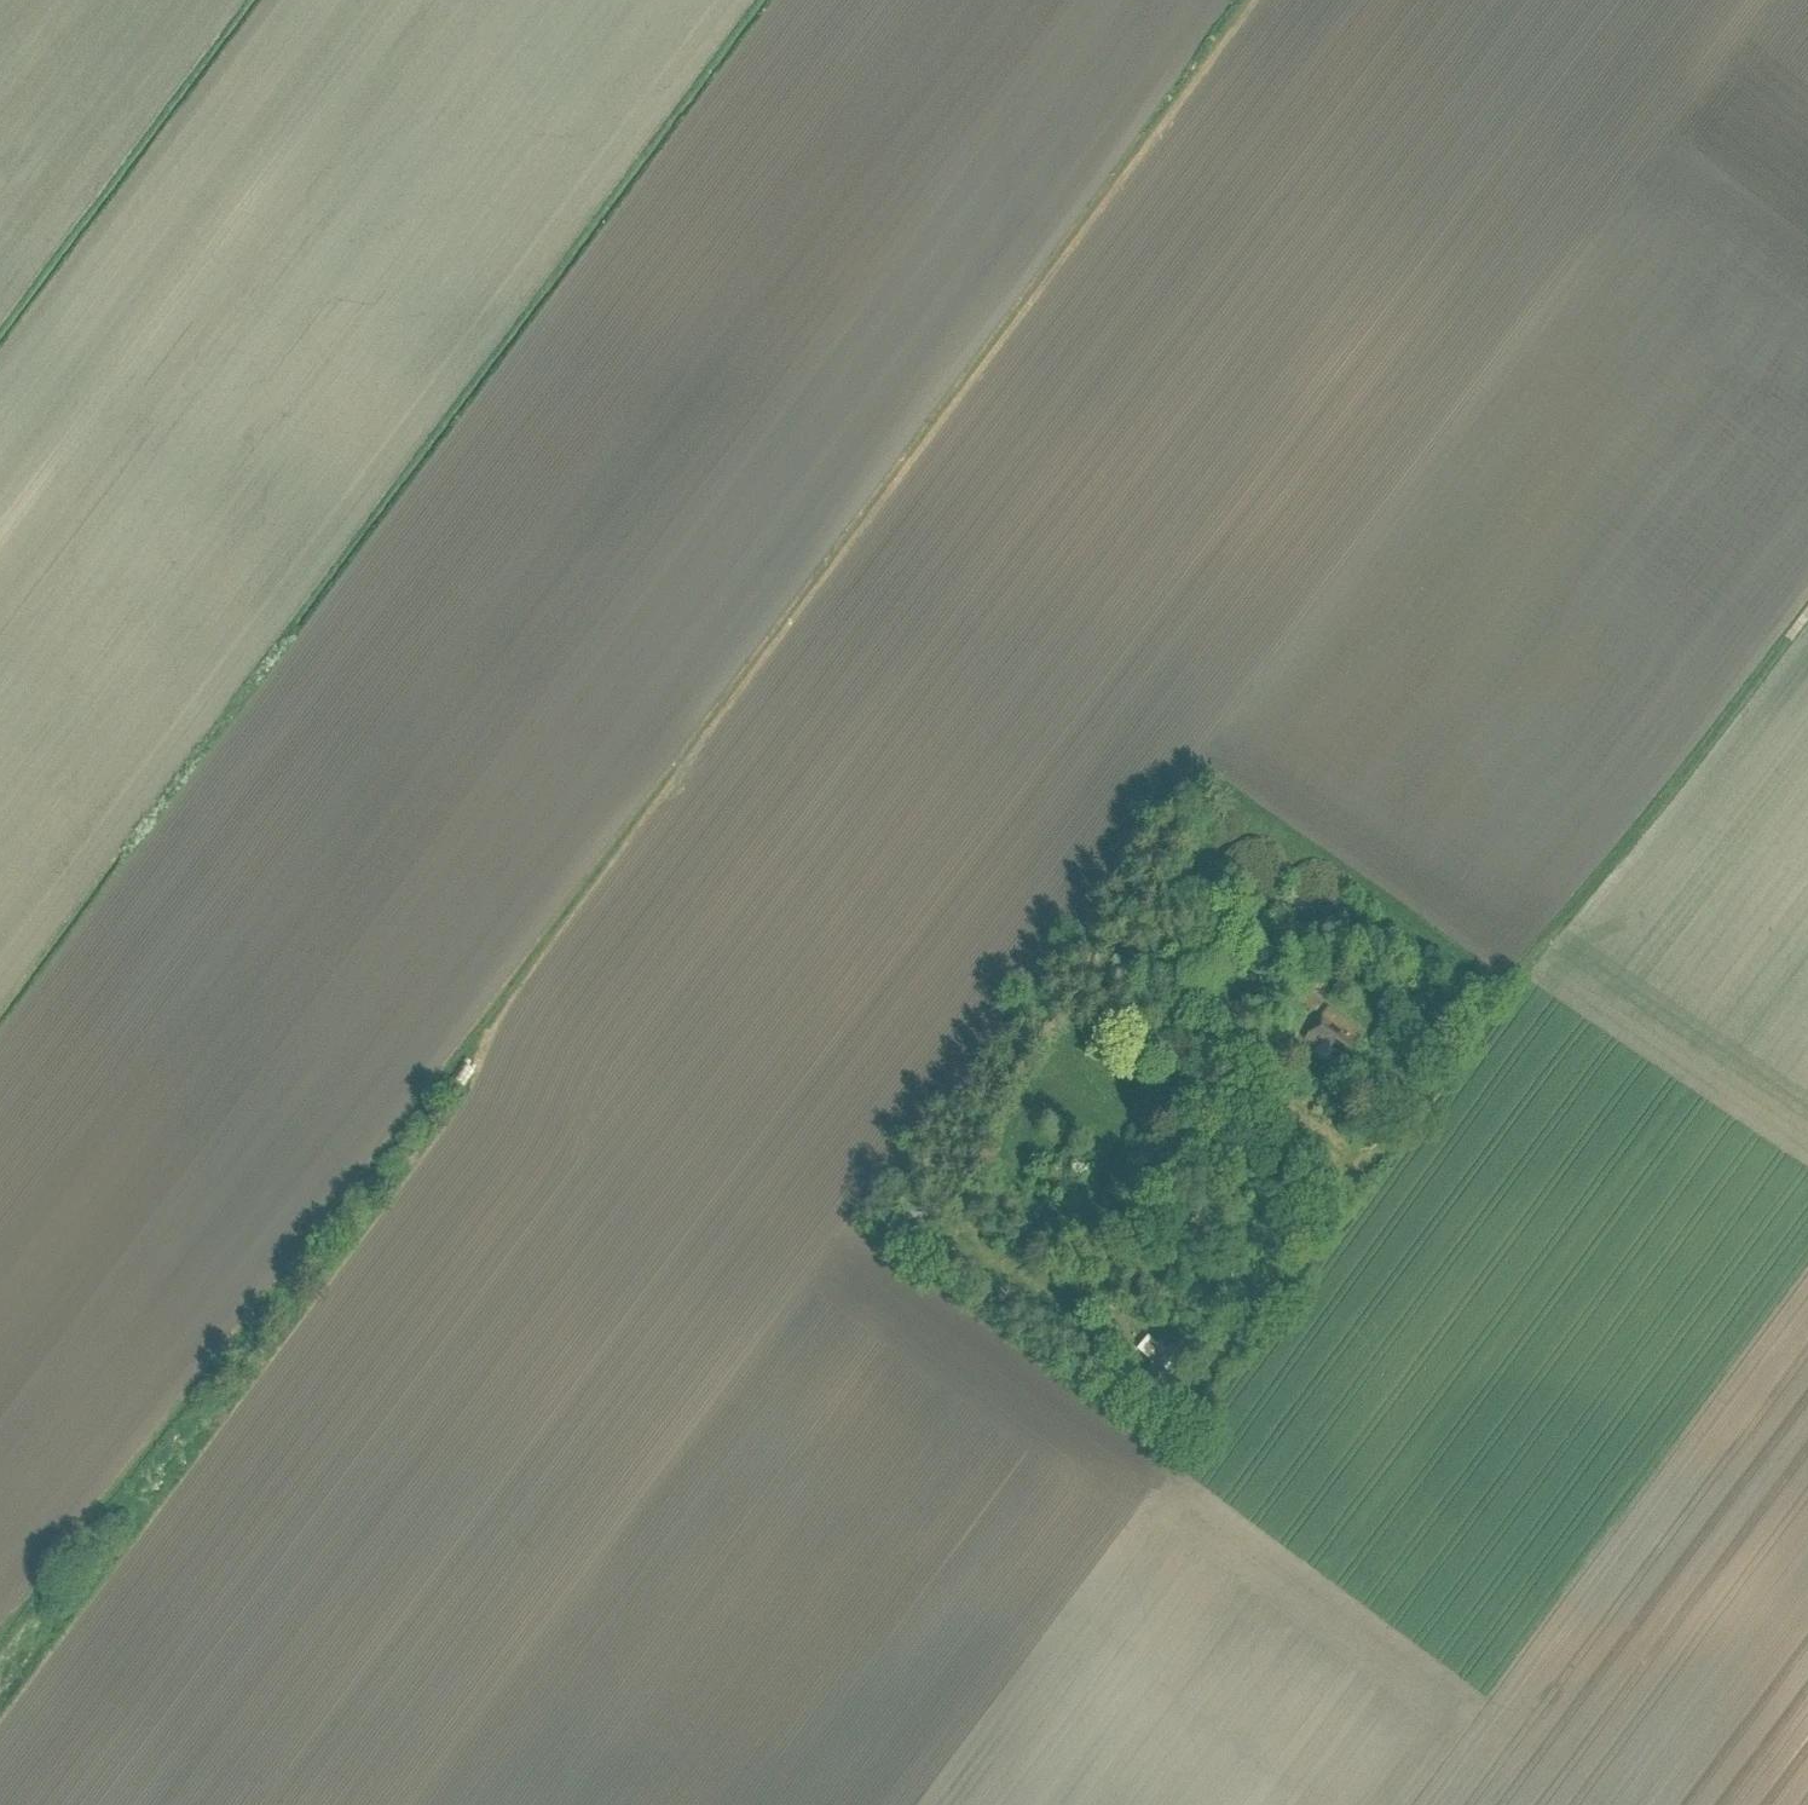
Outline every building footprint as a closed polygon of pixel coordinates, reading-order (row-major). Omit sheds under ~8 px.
[(1307,1037),(1320,1046),(1324,1040),(1345,1055),(1364,1029),(1329,1005),(1307,1037)] [(1166,1346),(1146,1374),(1162,1386),(1183,1358),(1166,1346)]
